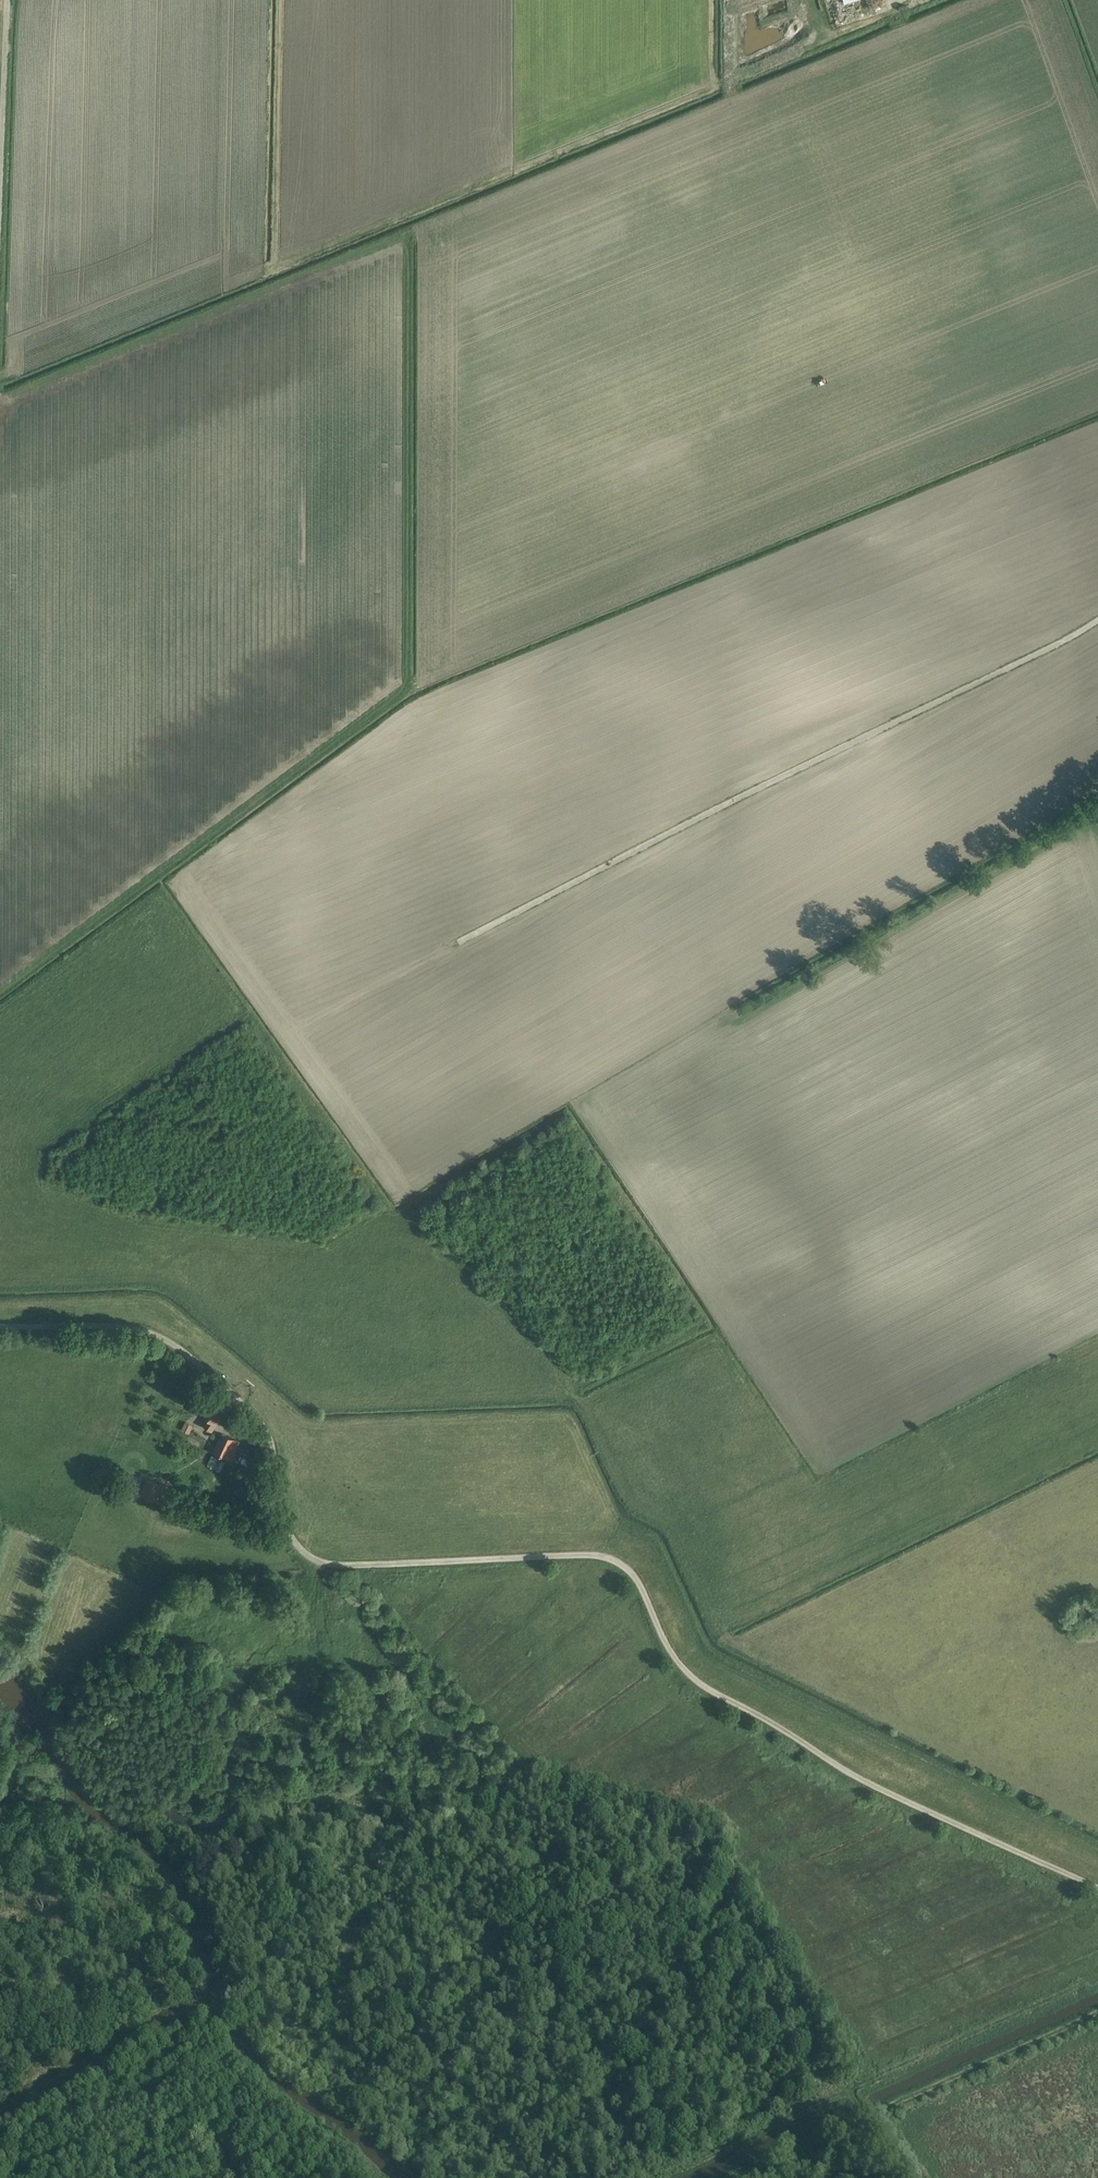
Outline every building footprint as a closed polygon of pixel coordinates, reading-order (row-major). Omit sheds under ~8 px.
[(172,1372),(170,1381),(178,1383),(180,1374),(172,1372)] [(214,1423),(219,1416),(225,1407),(212,1398),(203,1392),(197,1401),(206,1407),(201,1414),(214,1423)] [(186,1422),(182,1430),(190,1434),(194,1426),(186,1422)] [(222,1432),(213,1452),(231,1460),(241,1441),(222,1432)] [(168,1486),(146,1478),(141,1495),(163,1503),(168,1486)]
